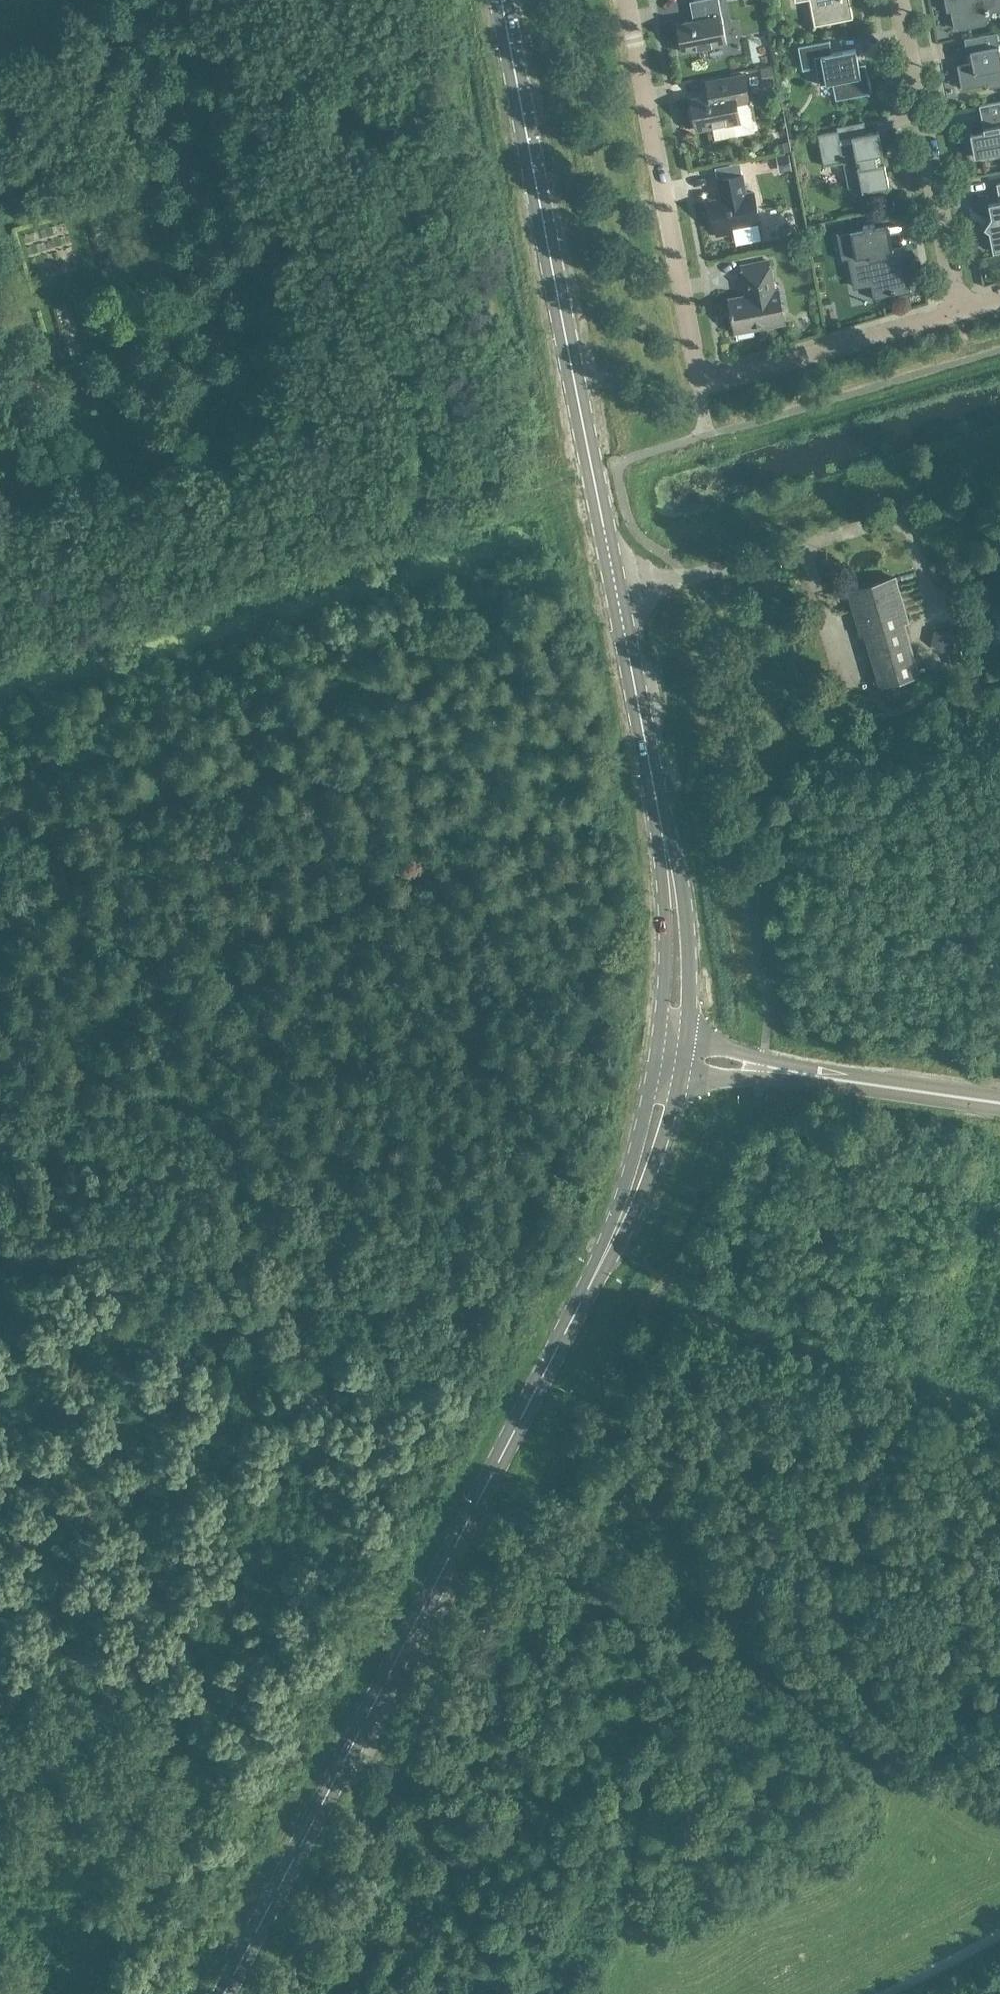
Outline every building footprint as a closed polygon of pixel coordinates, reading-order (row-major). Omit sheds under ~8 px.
[(678,32),(681,51),(727,43),(718,0),(695,0),(693,0),(697,20),(676,24),(678,32)] [(824,23),(853,18),(849,0),(820,0),(824,23)] [(947,12),(952,11),(955,29),(984,23),(988,16),(987,14),(989,13),(999,10),(999,0),(944,0),(947,12)] [(969,63),(957,65),(961,89),(988,84),(988,88),(999,85),(999,72),(999,69),(999,51),(999,46),(995,46),(993,33),(964,39),(967,53),(970,53),(972,62),(969,63)] [(860,75),(858,65),(855,49),(832,53),(829,40),(798,46),(802,70),(816,67),(819,85),(832,82),(836,100),(871,93),(867,74),(860,75)] [(760,68),(763,83),(775,81),(772,65),(760,68)] [(706,81),(709,95),(690,99),(692,105),(689,108),(692,121),(695,123),(696,130),(740,122),(736,104),(749,101),(743,74),(706,81)] [(979,105),(982,120),(986,120),(987,126),(983,127),(984,131),(970,134),(975,157),(988,154),(989,158),(999,156),(999,101),(979,105)] [(691,130),(675,132),(677,150),(693,148),(691,130)] [(862,191),(889,186),(884,163),(880,164),(879,154),(883,153),(878,131),(852,136),(853,141),(841,143),(838,130),(818,134),(824,165),(843,161),(848,188),(861,185),(862,191)] [(789,150),(787,142),(778,143),(780,152),(789,150)] [(791,171),(788,153),(776,155),(778,173),(791,171)] [(971,195),(986,190),(981,171),(965,175),(971,195)] [(723,198),(721,198),(710,200),(711,206),(709,209),(711,222),(715,224),(717,236),(733,233),(732,227),(759,222),(753,192),(745,193),(742,174),(717,179),(720,193),(722,193),(723,198)] [(988,231),(992,251),(999,250),(999,183),(996,184),(999,201),(988,203),(991,217),(984,228),(988,231)] [(899,262),(896,248),(891,249),(886,225),(875,227),(874,224),(863,226),(864,229),(852,232),(857,257),(868,254),(871,269),(874,277),(878,284),(884,290),(887,293),(891,293),(891,294),(893,293),(893,294),(909,291),(903,261),(899,262)] [(749,295),(746,296),(729,299),(731,312),(729,312),(730,316),(732,316),(735,332),(738,332),(737,330),(752,327),(752,329),(784,323),(778,290),(774,290),(768,261),(741,266),(745,287),(748,286),(749,295)] [(903,623),(908,622),(895,577),(848,591),(861,635),(865,634),(880,685),(918,675),(903,623)] [(95,1310),(100,1295),(87,1291),(83,1306),(95,1310)]
